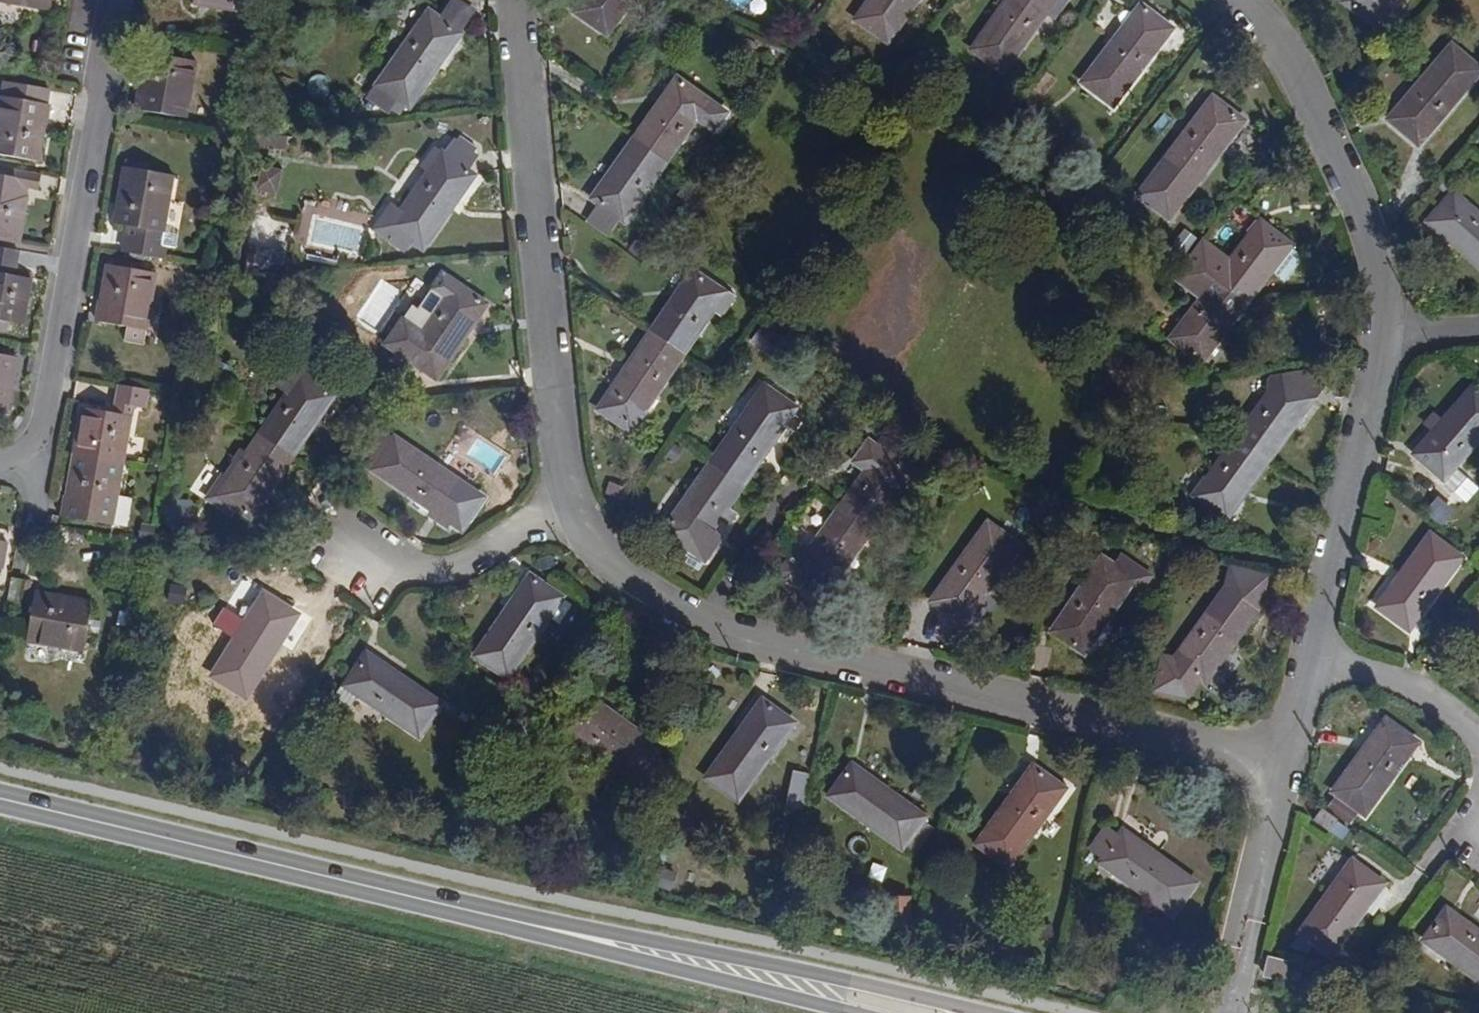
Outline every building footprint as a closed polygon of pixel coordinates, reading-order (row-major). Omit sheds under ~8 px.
[(51,11),(53,0),(0,0),(0,3),(51,11)] [(256,0),(194,0),(194,4),(241,13),(242,7),(254,10),(256,0)] [(476,15),(454,0),(440,20),(461,35),(476,15)] [(631,0),(583,0),(575,11),(601,29),(615,10),(621,14),(631,0)] [(918,0),(870,0),(856,19),(888,42),(918,0)] [(1045,14),(1055,21),(1069,0),(1006,0),(972,49),(1004,72),(1045,14)] [(1394,0),(1344,0),(1343,3),(1387,35),(1401,14),(1389,6),(1394,0)] [(1113,105),(1157,48),(1152,44),(1167,25),(1141,5),(1081,81),(1113,105)] [(607,34),(621,14),(615,10),(601,29),(607,34)] [(411,109),(461,35),(440,20),(429,13),(379,87),(411,109)] [(1157,48),(1172,29),(1167,25),(1152,44),(1157,48)] [(1478,73),(1478,71),(1451,47),(1388,120),(1412,141),(1426,123),(1432,128),(1478,73)] [(186,119),(197,62),(146,52),(136,110),(186,119)] [(623,221),(696,119),(713,131),(725,114),(676,79),(591,198),(623,221)] [(50,105),(48,105),(50,90),(7,83),(4,97),(2,97),(0,96),(0,155),(40,162),(50,105)] [(1168,219),(1243,123),(1209,96),(1194,116),(1197,119),(1138,196),(1168,219)] [(1417,145),(1432,128),(1426,123),(1412,141),(1417,145)] [(478,159),(453,142),(444,155),(468,172),(478,159)] [(424,249),(475,176),(468,172),(444,155),(436,149),(426,162),(434,168),(403,213),(394,207),(377,232),(397,247),(405,236),(424,249)] [(149,171),(150,163),(125,159),(124,166),(149,171)] [(164,232),(174,175),(149,171),(124,166),(114,224),(129,226),(125,253),(165,260),(170,233),(164,232)] [(28,197),(23,197),(25,186),(39,189),(41,175),(0,167),(0,240),(20,244),(28,197)] [(1471,209),(1453,194),(1448,200),(1466,215),(1471,209)] [(1471,209),(1466,215),(1448,200),(1428,222),(1478,266),(1478,217),(1471,209)] [(1249,246),(1264,227),(1259,222),(1244,242),(1249,246)] [(1283,282),(1303,256),(1264,227),(1249,246),(1244,242),(1229,262),(1225,266),(1217,261),(1221,256),(1201,242),(1186,261),(1214,281),(1184,321),(1189,325),(1176,342),(1202,362),(1270,271),(1283,282)] [(246,265),(267,267),(270,249),(248,246),(246,265)] [(31,279),(4,274),(6,263),(16,264),(19,250),(0,247),(0,321),(23,325),(31,279)] [(1225,266),(1229,262),(1221,256),(1217,261),(1225,266)] [(148,331),(158,274),(106,265),(96,322),(148,331)] [(653,398),(712,312),(706,308),(719,289),(693,272),(598,411),(632,434),(655,400),(653,398)] [(437,379),(486,306),(442,276),(433,289),(445,298),(423,331),(405,319),(387,345),(437,379)] [(712,312),(724,293),(719,289),(706,308),(712,312)] [(1176,342),(1189,325),(1184,321),(1171,338),(1176,342)] [(18,358),(0,355),(0,414),(8,415),(18,358)] [(251,518),(333,397),(291,368),(280,385),(289,391),(231,479),(237,483),(225,501),(233,506),(251,518)] [(1227,519),(1311,401),(1301,393),(1312,378),(1303,372),(1269,377),(1270,395),(1210,479),(1215,482),(1202,501),(1227,519)] [(1311,401),(1322,386),(1312,378),(1301,393),(1311,401)] [(735,514),(726,508),(783,426),(781,423),(792,407),(766,386),(660,535),(686,555),(688,552),(702,563),(714,544),(708,539),(712,533),(710,530),(718,520),(726,526),(735,514)] [(1478,437),(1478,394),(1472,388),(1413,452),(1437,474),(1435,476),(1452,492),(1467,477),(1454,464),(1478,437)] [(143,408),(145,394),(119,389),(116,404),(143,408)] [(114,526),(132,416),(83,408),(63,518),(114,526)] [(867,433),(878,419),(867,410),(855,424),(867,433)] [(376,468),(395,440),(384,432),(365,461),(376,468)] [(918,464),(881,437),(874,446),(912,473),(918,464)] [(483,499),(395,440),(376,468),(374,470),(433,511),(430,515),(449,528),(452,524),(462,531),(483,499)] [(827,593),(912,473),(874,446),(868,442),(853,462),(866,470),(809,552),(814,556),(801,574),(806,578),(827,593)] [(225,501),(237,483),(231,479),(223,473),(208,496),(230,510),(233,506),(225,501)] [(1202,501),(1215,482),(1210,479),(1197,498),(1202,501)] [(629,490),(608,482),(603,495),(624,503),(629,490)] [(961,625),(1018,547),(988,525),(945,583),(951,587),(936,607),(961,625)] [(714,544),(719,538),(712,533),(708,539),(714,544)] [(1421,610),(1459,558),(1428,536),(1377,606),(1402,625),(1416,606),(1421,610)] [(801,574),(814,556),(809,552),(796,543),(775,574),(798,590),(806,578),(801,574)] [(1083,653),(1133,579),(1102,558),(1066,612),(1070,615),(1056,636),(1083,653)] [(506,679),(547,618),(558,626),(571,605),(528,576),(474,656),(506,679)] [(20,607),(25,580),(10,577),(6,605),(20,607)] [(936,607),(951,587),(945,583),(931,602),(936,607)] [(1205,682),(1254,615),(1265,623),(1276,608),(1245,586),(1238,596),(1227,588),(1174,660),(1205,682)] [(265,616),(279,595),(273,591),(259,611),(265,616)] [(83,652),(92,602),(35,592),(25,641),(83,652)] [(250,693),(305,613),(279,595),(265,616),(259,611),(253,620),(236,608),(226,625),(242,636),(218,671),(250,693)] [(1408,629),(1421,610),(1416,606),(1402,625),(1408,629)] [(1056,636),(1070,615),(1066,612),(1052,633),(1056,636)] [(418,736),(439,705),(367,655),(349,682),(345,680),(330,701),(348,713),(359,696),(418,736)] [(655,746),(583,695),(565,721),(584,734),(581,739),(634,777),(655,746)] [(737,800),(779,743),(773,739),(786,719),(762,702),(707,778),(737,800)] [(779,743),(793,724),(786,719),(773,739),(779,743)] [(1364,815),(1403,762),(1396,757),(1410,739),(1385,720),(1333,792),(1364,815)] [(584,734),(565,721),(562,726),(581,739),(584,734)] [(1403,762),(1416,744),(1410,739),(1396,757),(1403,762)] [(923,817),(852,765),(833,790),(852,804),(848,810),(901,848),(902,845),(914,854),(933,829),(921,820),(923,817)] [(1008,866),(1063,790),(1033,768),(978,844),(1008,866)] [(810,781),(811,775),(796,771),(794,777),(810,781)] [(802,811),(810,781),(794,777),(787,807),(802,811)] [(852,804),(833,790),(829,796),(848,810),(852,804)] [(1337,820),(1321,808),(1312,820),(1328,832),(1337,820)] [(1102,859),(1119,835),(1107,827),(1090,851),(1102,859)] [(1194,884),(1122,832),(1119,835),(1102,859),(1100,862),(1172,914),(1194,884)] [(1330,955),(1367,905),(1370,908),(1385,888),(1350,863),(1299,932),(1330,955)] [(1465,923),(1446,909),(1442,915),(1460,928),(1465,923)] [(1465,923),(1460,928),(1442,915),(1424,939),(1478,979),(1478,933),(1465,923)] [(1281,979),(1285,962),(1267,958),(1264,975),(1281,979)]
